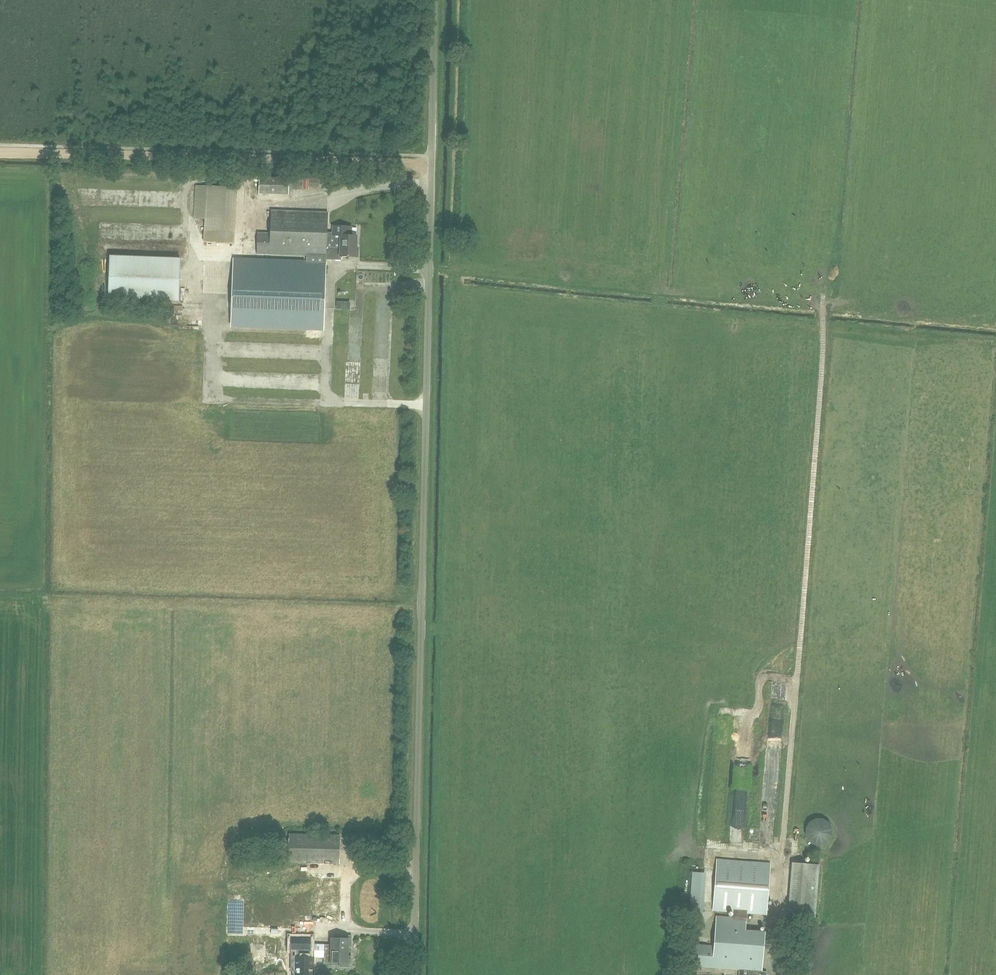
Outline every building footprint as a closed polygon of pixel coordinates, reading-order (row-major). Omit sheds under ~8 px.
[(303,190),(303,179),(259,177),(259,193),(289,194),(289,190),(303,190)] [(193,218),(205,219),(204,242),(234,243),(237,188),(207,186),(195,185),(193,218)] [(357,257),(358,249),(356,249),(357,236),(351,236),(351,227),(333,226),(333,233),(327,233),(328,212),(272,210),(271,233),(258,232),(257,253),(313,255),(313,264),(233,261),(231,328),(323,331),(324,297),(325,260),(342,261),(342,257),(357,257)] [(179,301),(180,258),(109,256),(108,299),(179,301)] [(338,297),(337,307),(356,307),(357,297),(338,297)] [(815,846),(822,846),(829,842),(833,836),(833,829),(829,822),(823,819),(816,818),(809,822),(806,828),(805,835),(809,842),(815,846)] [(289,834),(289,862),(339,863),(340,835),(289,834)] [(792,869),(807,870),(807,857),(792,856),(792,869)] [(770,864),(717,860),(713,909),(734,911),(734,917),(716,916),(714,946),(696,944),(695,966),(747,970),(746,974),(766,974),(767,971),(761,971),(764,932),(745,930),(746,912),(766,914),(770,864)] [(224,895),(230,890),(224,883),(218,889),(224,895)] [(267,923),(267,937),(279,938),(279,923),(267,923)] [(337,965),(352,966),(352,954),(349,953),(350,930),(338,930),(337,965)] [(294,972),(293,974),(315,974),(315,959),(311,959),(311,938),(290,938),(290,972),(294,972)]
